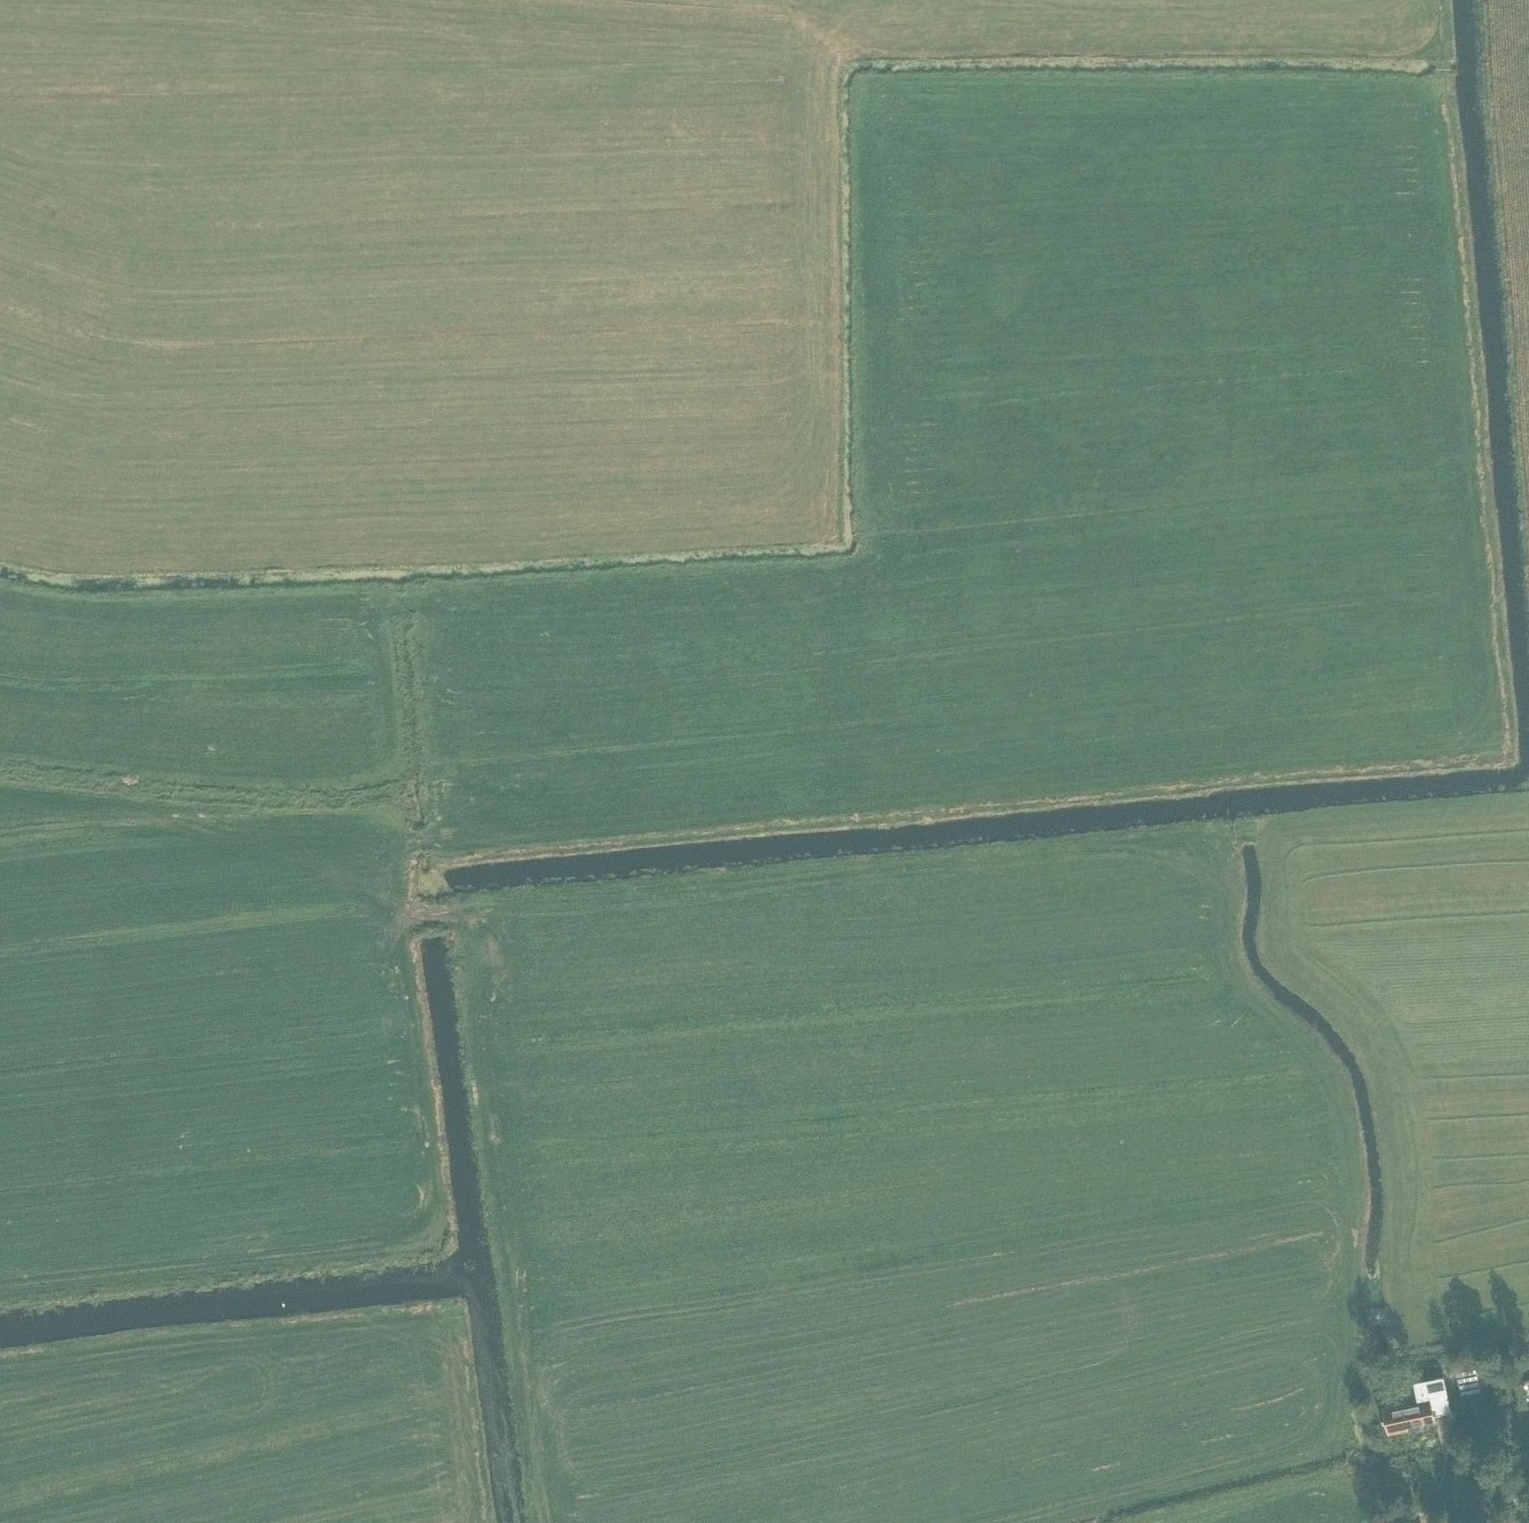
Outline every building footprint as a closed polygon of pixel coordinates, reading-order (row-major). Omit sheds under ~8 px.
[(1455,1363),(1461,1396),(1482,1392),(1480,1385),(1484,1384),(1481,1365),(1475,1366),(1474,1359),(1455,1363)] [(1389,1432),(1408,1428),(1407,1425),(1435,1419),(1434,1415),(1452,1411),(1445,1375),(1414,1381),(1418,1400),(1384,1407),(1389,1432)]
